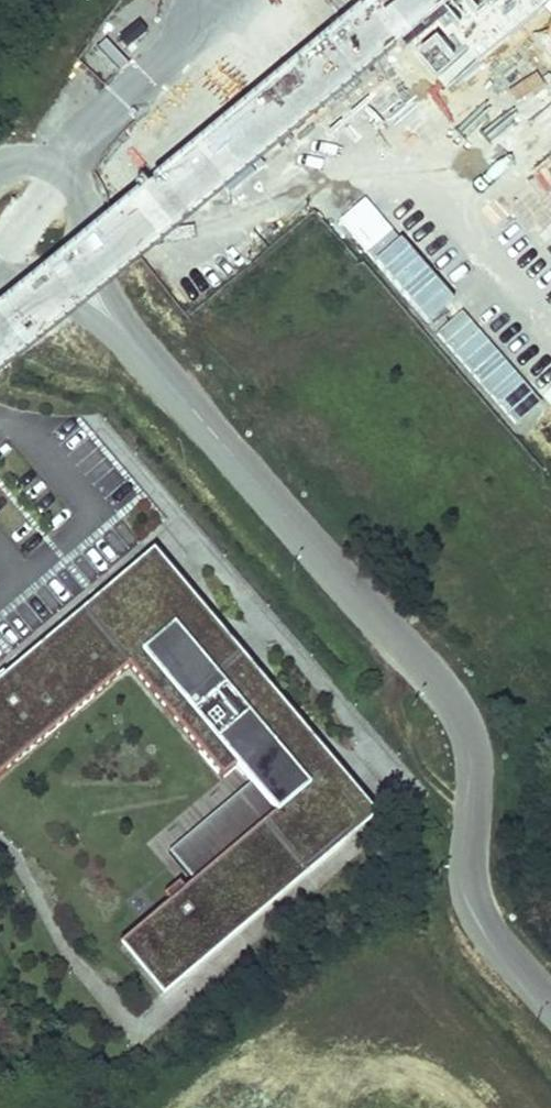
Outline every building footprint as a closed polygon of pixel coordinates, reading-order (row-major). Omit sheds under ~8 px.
[(152,560),(0,685),(0,702),(35,745),(127,668),(142,655),(202,727),(187,740),(219,779),(235,766),(249,783),(168,851),(193,880),(121,940),(161,989),(337,841),(320,821),(344,801),(345,800),(296,741),(300,737),(152,560)] [(202,727),(142,655),(127,668),(187,740),(202,727)] [(0,702),(0,746),(14,763),(35,745),(0,702)] [(0,746),(0,774),(14,763),(0,746)] [(337,841),(360,822),(344,801),(320,821),(337,841)]
